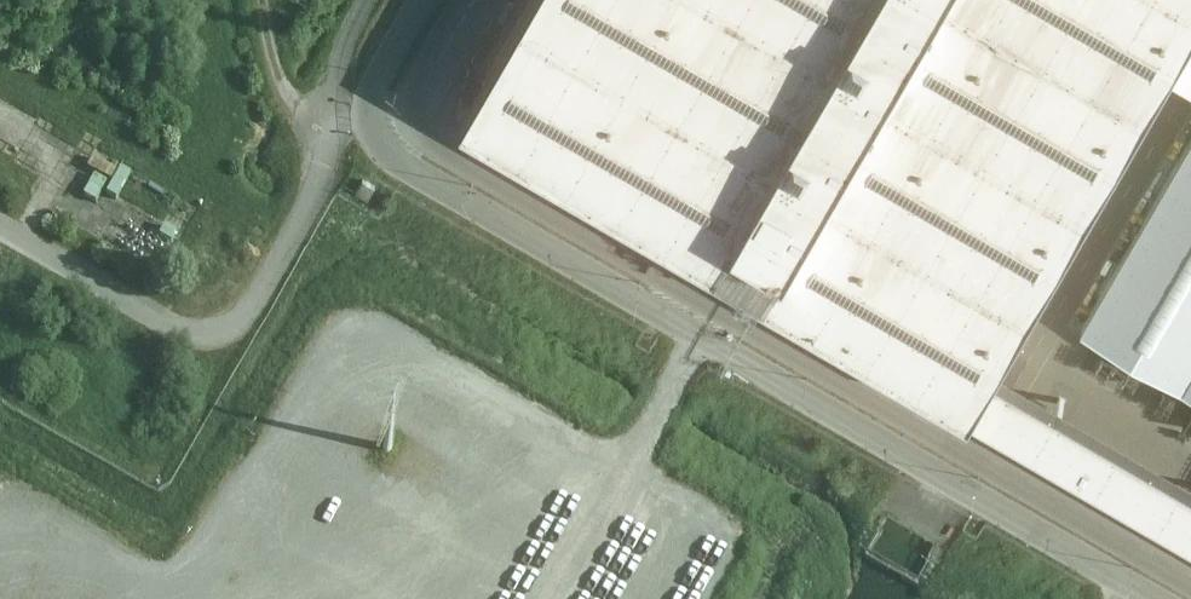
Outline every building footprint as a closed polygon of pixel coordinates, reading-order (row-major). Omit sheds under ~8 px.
[(472,112),(979,404),(988,388),(1014,343),(1190,40),(1190,0),(537,0),(472,112)] [(1084,337),(1190,399),(1190,151),(1084,337)] [(96,204),(105,177),(91,173),(83,199),(96,204)] [(1014,343),(988,388),(1190,508),(1190,447),(1014,343)]
